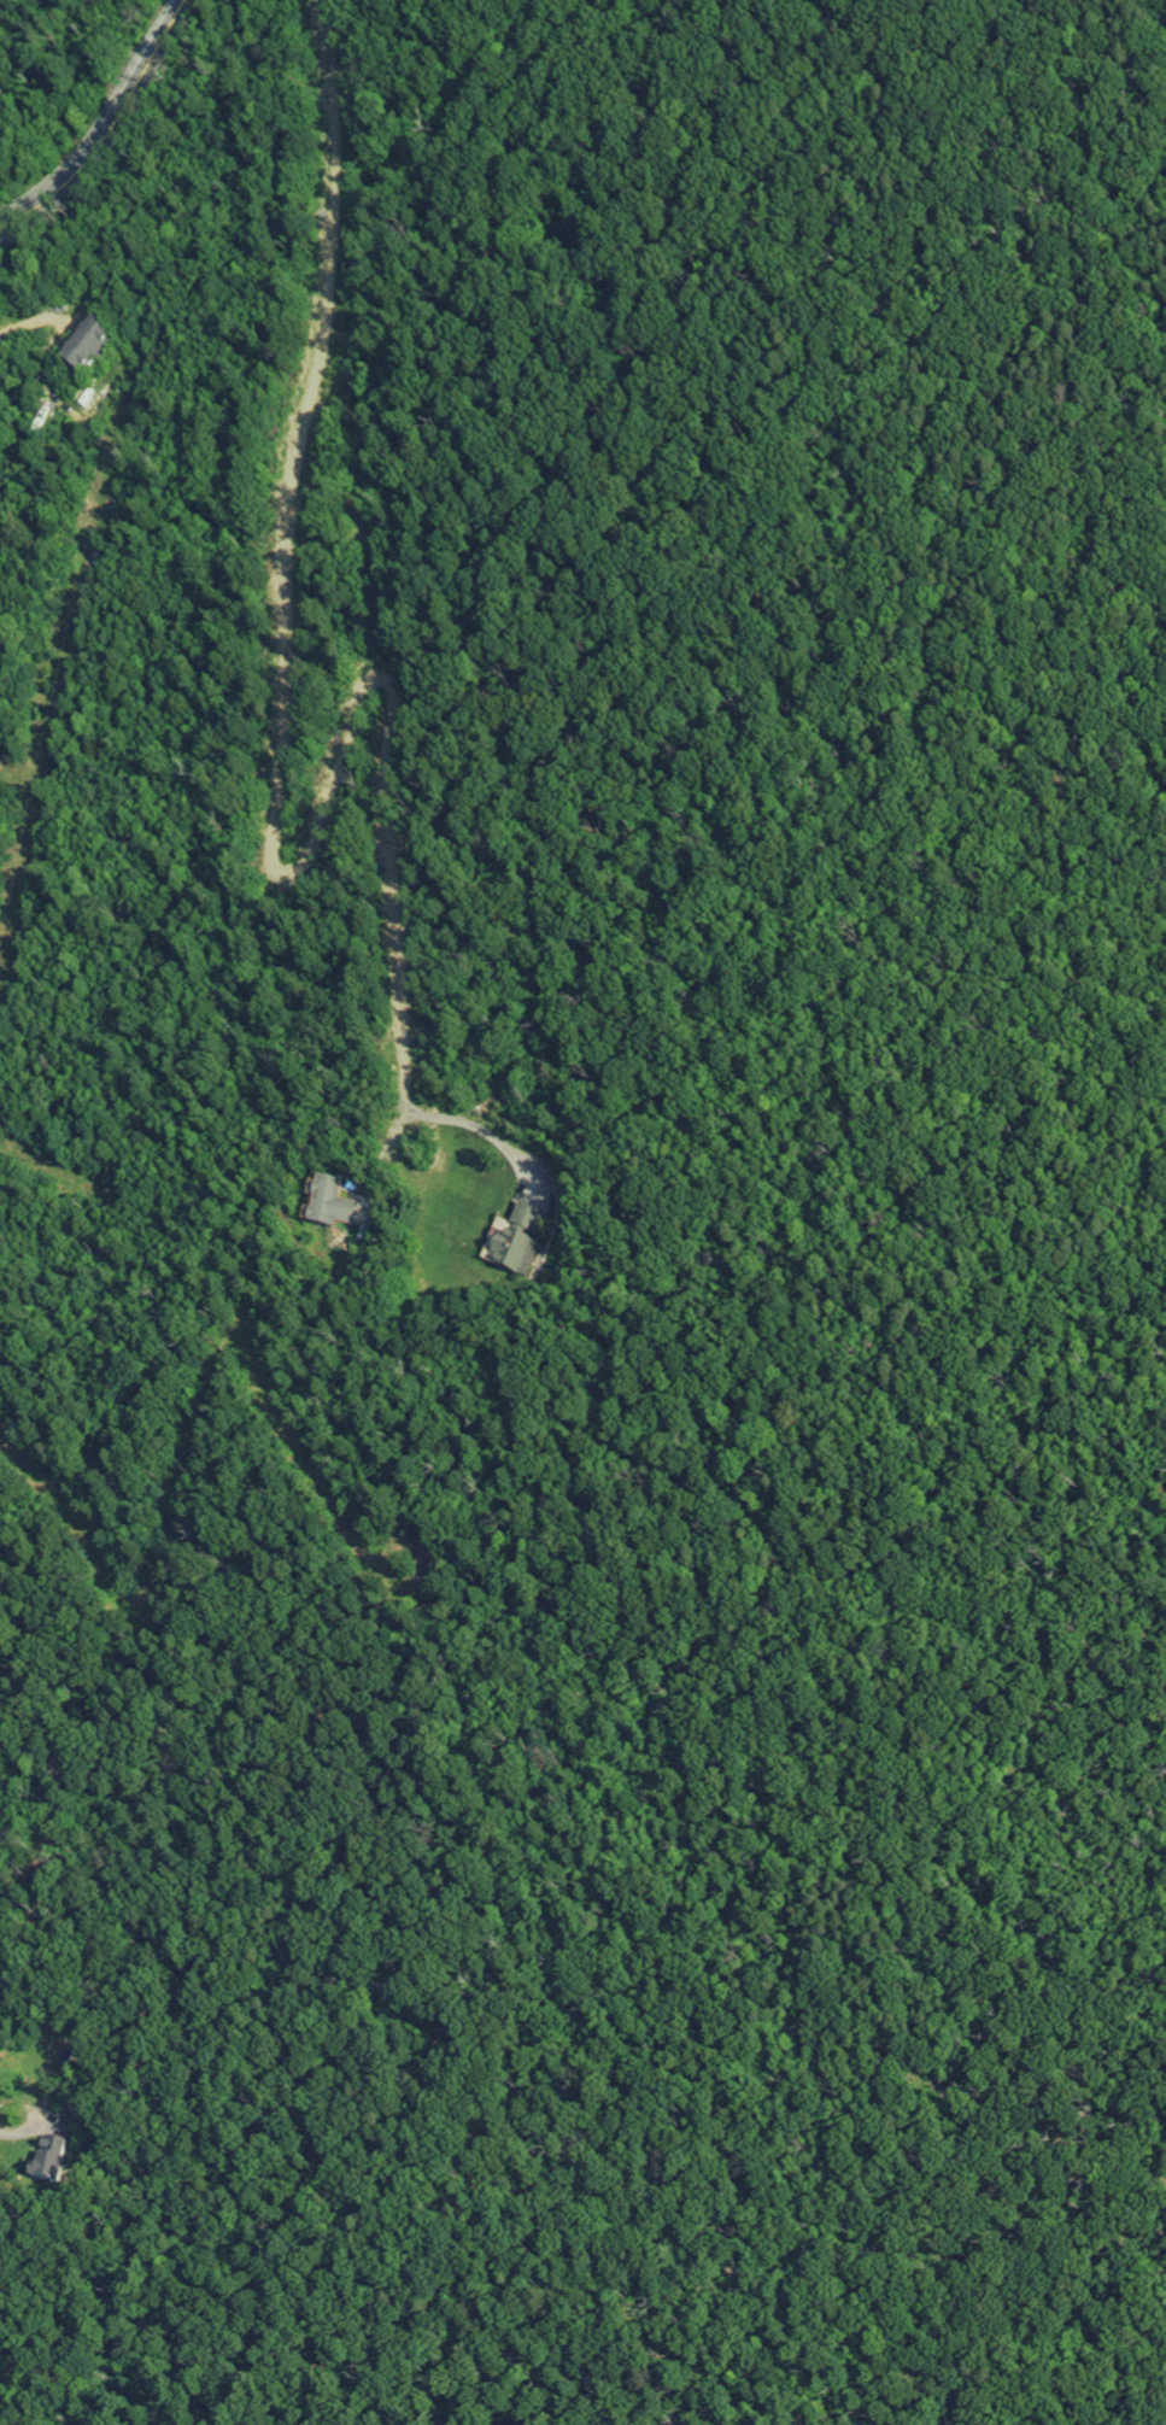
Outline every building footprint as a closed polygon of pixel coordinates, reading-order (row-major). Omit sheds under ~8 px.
[(348,1184),(324,1179),(315,1225),(341,1230),(342,1224),(356,1227),(361,1204),(344,1201),(348,1184)] [(544,1212),(518,1204),(500,1269),(530,1277),(540,1244),(535,1243),(544,1212)]
